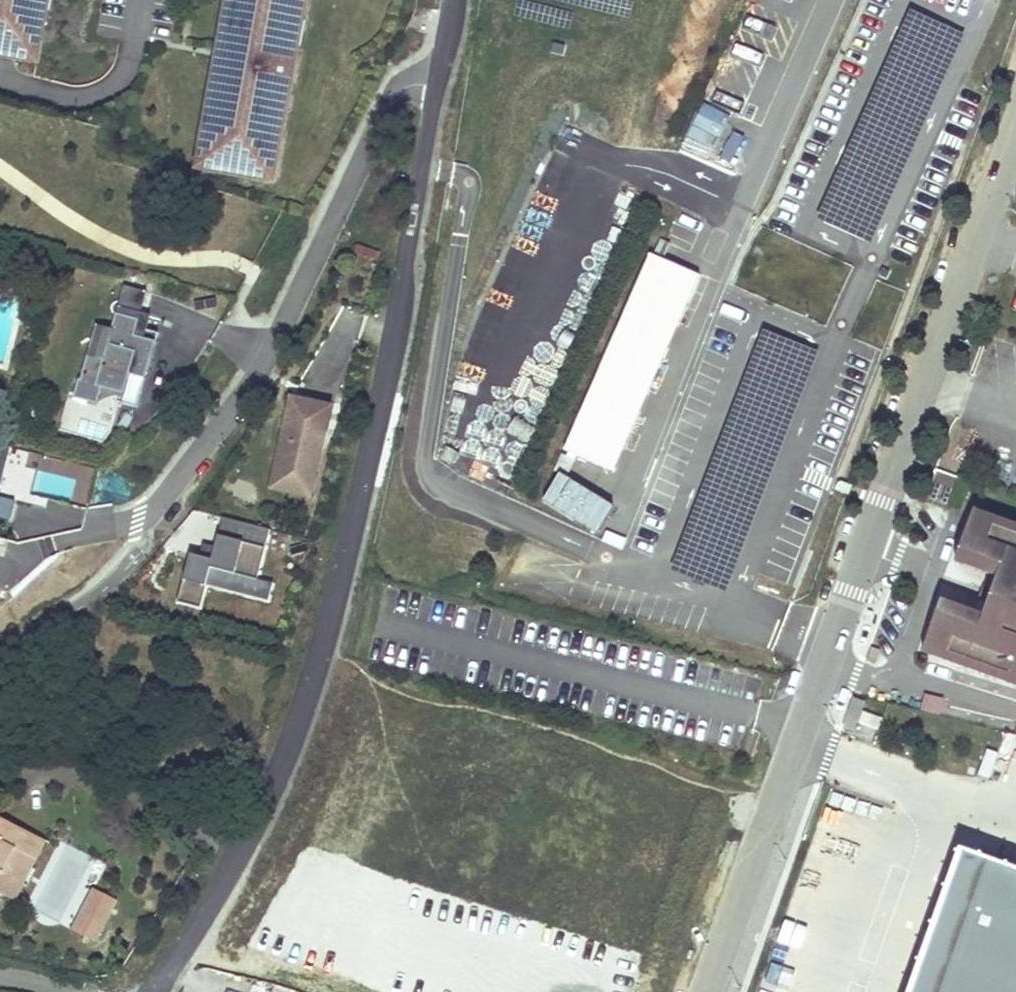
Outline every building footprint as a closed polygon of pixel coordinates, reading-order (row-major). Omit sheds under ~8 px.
[(13,60),(14,57),(29,60),(32,42),(41,44),(47,11),(40,10),(42,0),(0,0),(0,57),(13,60)] [(40,10),(47,11),(49,0),(42,0),(40,10)] [(224,6),(231,8),(226,33),(219,31),(215,50),(218,50),(216,61),(222,63),(220,74),(211,72),(208,91),(215,92),(211,117),(203,115),(198,148),(206,150),(203,168),(231,173),(231,176),(261,181),(265,161),(274,163),(279,130),(272,129),(277,104),(284,106),(295,45),(288,44),(292,20),(300,21),(303,0),(225,0),(224,6)] [(226,33),(231,8),(224,6),(219,31),(226,33)] [(911,11),(818,220),(871,246),(964,35),(911,11)] [(300,21),(292,20),(288,44),(295,45),(300,21)] [(32,42),(29,60),(38,62),(41,44),(32,42)] [(215,50),(211,72),(220,74),(222,63),(216,61),(218,50),(215,50)] [(211,117),(215,92),(208,91),(203,115),(211,117)] [(284,106),(277,104),(272,129),(279,130),(284,106)] [(691,123),(680,148),(708,161),(719,136),(691,123)] [(194,166),(203,168),(206,150),(198,148),(194,166)] [(265,161),(261,181),(269,182),(274,163),(265,161)] [(647,251),(564,450),(615,471),(697,271),(647,251)] [(141,308),(145,292),(123,286),(119,302),(141,308)] [(139,314),(141,308),(119,302),(114,303),(111,305),(110,308),(111,311),(112,314),(115,316),(137,322),(134,335),(155,341),(157,333),(146,330),(149,317),(140,314),(139,314)] [(145,379),(155,341),(134,335),(137,322),(115,316),(111,330),(96,326),(80,381),(79,380),(74,398),(97,405),(99,397),(102,388),(124,394),(129,375),(145,379)] [(727,593),(819,353),(761,331),(670,571),(727,593)] [(137,407),(145,379),(129,375),(124,394),(102,388),(99,397),(137,407)] [(320,450),(316,445),(318,438),(323,434),(330,406),(289,397),(274,463),(282,476),(302,480),(315,472),(320,450)] [(15,447),(0,443),(0,504),(15,447)] [(86,506),(95,470),(41,457),(38,469),(80,479),(74,503),(86,506)] [(309,497),(315,472),(302,480),(282,476),(274,463),(274,464),(268,488),(309,497)] [(961,479),(934,469),(931,478),(958,489),(961,479)] [(540,502),(594,534),(612,503),(558,471),(540,502)] [(1015,689),(1015,527),(972,511),(953,563),(995,578),(982,616),(940,600),(920,654),(1015,689)] [(269,528),(223,517),(215,546),(203,543),(200,556),(189,554),(178,602),(201,608),(207,585),(211,566),(257,578),(269,528)] [(211,566),(207,585),(269,600),(274,581),(257,578),(211,566)] [(841,727),(852,731),(863,701),(852,698),(841,727)] [(11,900),(19,883),(12,880),(20,865),(27,868),(42,841),(0,819),(0,894),(11,900)] [(11,900),(16,902),(47,843),(42,841),(27,868),(20,865),(12,880),(19,883),(11,900)] [(985,858),(937,991),(1015,991),(1015,869),(985,858)] [(118,903),(95,891),(73,933),(80,936),(89,920),(105,928),(118,903)] [(105,928),(89,920),(80,936),(96,945),(105,928)]
